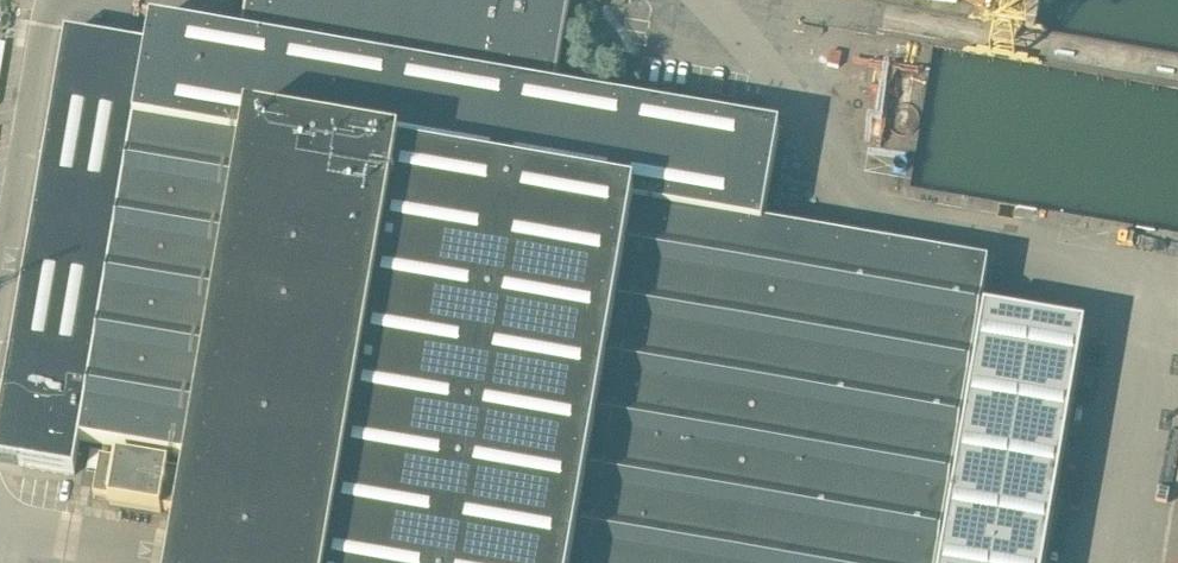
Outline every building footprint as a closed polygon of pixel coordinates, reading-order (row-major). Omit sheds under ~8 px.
[(0,422),(0,463),(74,475),(80,444),(103,448),(101,461),(99,460),(93,499),(110,502),(109,505),(161,514),(161,511),(177,514),(184,475),(168,472),(168,469),(117,460),(119,451),(193,463),(176,562),(1046,562),(1086,333),(981,315),(989,270),(763,231),(780,136),(555,97),(572,0),(249,0),(241,49),(151,33),(147,52),(66,38),(0,422)]
